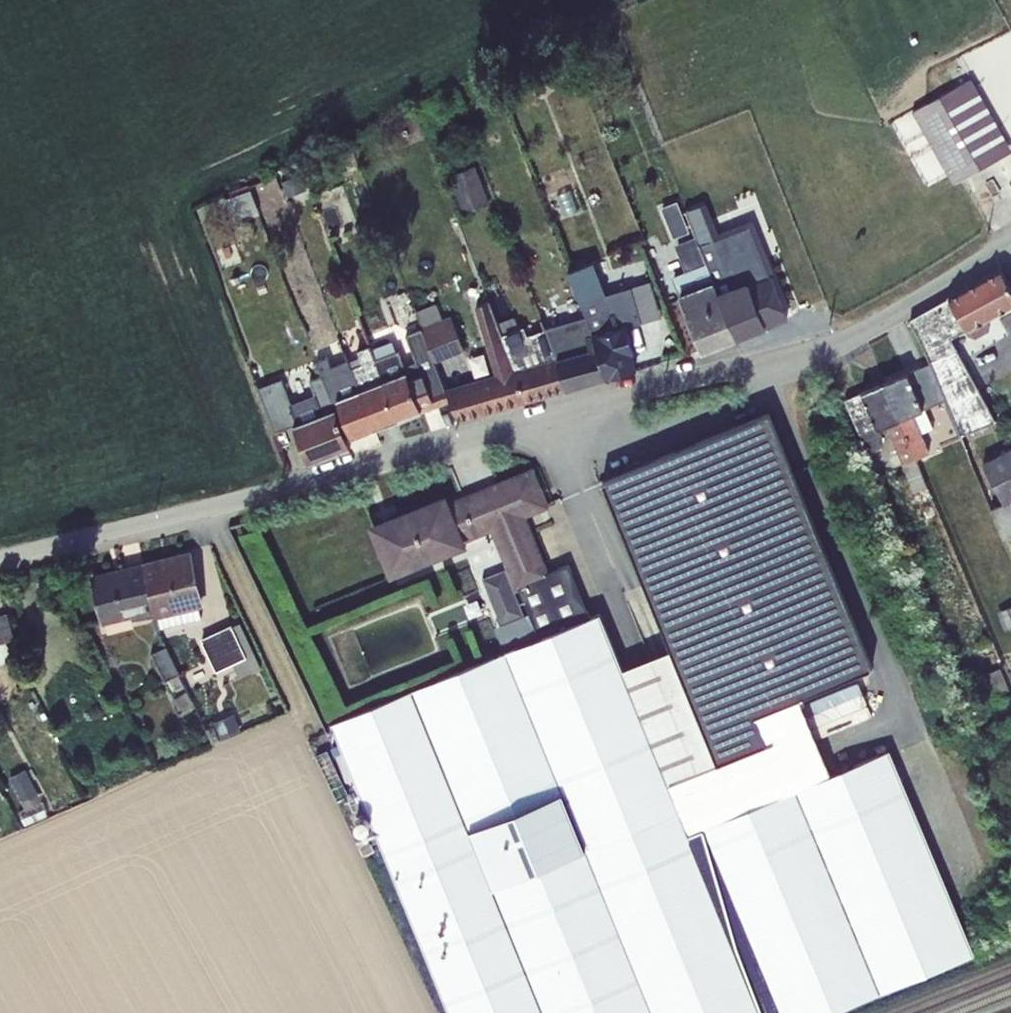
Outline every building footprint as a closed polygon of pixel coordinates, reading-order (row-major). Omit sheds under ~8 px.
[(912,110),(955,184),(1010,151),(1010,146),(970,76),(912,110)] [(475,165),(449,175),(464,214),(489,204),(475,165)] [(300,174),(282,181),(287,196),(306,189),(300,174)] [(248,184),(226,192),(228,197),(226,198),(234,219),(258,210),(248,184)] [(677,200),(661,206),(673,238),(689,232),(677,200)] [(695,236),(699,245),(750,225),(770,275),(774,273),(752,219),(718,232),(706,202),(685,210),(695,236)] [(750,225),(699,245),(735,337),(787,317),(750,225)] [(685,270),(672,275),(702,350),(735,337),(699,245),(695,236),(674,244),(685,270)] [(599,350),(607,377),(634,369),(629,351),(633,350),(627,328),(642,323),(631,287),(605,294),(593,261),(568,271),(585,315),(599,350)] [(930,362),(957,350),(950,337),(964,330),(967,335),(975,337),(988,330),(990,322),(989,319),(1010,307),(1010,289),(1000,268),(909,320),(911,323),(921,340),(930,362)] [(631,287),(642,323),(662,317),(651,280),(631,287)] [(470,381),(445,388),(449,399),(458,420),(479,414),(525,401),(512,355),(498,322),(490,300),(474,306),(494,374),(470,381)] [(420,328),(434,362),(464,349),(450,315),(442,319),(436,303),(415,311),(420,328)] [(557,361),(565,389),(607,377),(599,350),(585,315),(544,329),(557,361)] [(512,355),(525,401),(565,389),(557,361),(544,329),(526,335),(523,325),(520,326),(521,328),(518,329),(514,316),(498,322),(512,355)] [(376,359),(398,419),(421,410),(419,404),(430,400),(432,405),(449,399),(445,388),(434,362),(420,328),(407,334),(416,361),(403,366),(398,351),(376,359)] [(374,427),(375,428),(398,419),(376,359),(370,345),(357,350),(359,355),(362,364),(351,368),(374,427)] [(957,350),(930,362),(945,399),(960,434),(996,421),(957,350)] [(351,368),(362,364),(359,355),(347,360),(351,368)] [(336,399),(351,436),(374,427),(351,368),(347,360),(330,367),(327,356),(317,360),(323,376),(332,400),(336,399)] [(930,362),(884,382),(915,457),(928,451),(920,432),(933,428),(924,408),(945,399),(930,362)] [(293,425),(308,464),(350,447),(332,400),(323,376),(309,381),(315,394),(290,403),(281,379),(263,386),(256,366),(248,369),(275,432),(293,425)] [(884,382),(844,399),(868,451),(880,446),(880,434),(877,428),(886,424),(903,463),(901,463),(913,492),(928,486),(915,457),(884,382)] [(603,481),(671,649),(716,761),(773,738),(762,711),(800,695),(870,666),(768,413),(603,481)] [(982,461),(1003,503),(990,509),(1003,539),(1010,535),(1010,447),(982,461)] [(463,543),(466,541),(491,531),(506,568),(515,591),(519,589),(547,577),(545,573),(521,514),(544,504),(531,472),(446,506),(463,543)] [(443,499),(374,527),(393,576),(468,546),(466,541),(463,543),(446,506),(443,499)] [(143,566),(155,614),(156,617),(158,617),(160,628),(201,618),(199,607),(202,606),(190,555),(143,566)] [(547,577),(519,589),(529,612),(524,614),(501,623),(494,626),(504,653),(537,640),(590,616),(568,563),(545,573),(547,577)] [(143,566),(92,578),(102,624),(131,617),(132,620),(155,614),(143,566)] [(515,591),(506,568),(483,577),(501,623),(524,614),(515,591)] [(997,611),(1004,630),(1010,627),(1010,605),(997,611)] [(14,638),(7,612),(0,615),(0,642),(14,638)] [(590,616),(504,653),(331,721),(450,1012),(545,1012),(494,885),(679,811),(667,781),(716,761),(671,649),(622,669),(599,613),(590,616)] [(230,625),(202,639),(216,670),(232,662),(239,678),(261,667),(240,622),(231,626),(230,625)] [(166,646),(152,653),(165,680),(167,679),(173,690),(183,685),(178,674),(179,673),(166,646)] [(984,674),(999,712),(1001,711),(1005,720),(1010,718),(1010,695),(1000,668),(984,674)] [(800,695),(762,711),(773,738),(716,761),(667,781),(679,811),(688,834),(833,773),(818,738),(874,716),(862,682),(804,705),(800,695)] [(187,690),(172,698),(178,710),(193,703),(187,690)] [(234,712),(214,721),(221,739),(241,730),(234,712)] [(833,773),(688,834),(679,811),(494,885),(545,1012),(827,1012),(973,953),(888,750),(833,773)] [(24,807),(40,798),(25,769),(9,778),(24,807)] [(42,801),(18,811),(24,825),(48,814),(42,801)]
